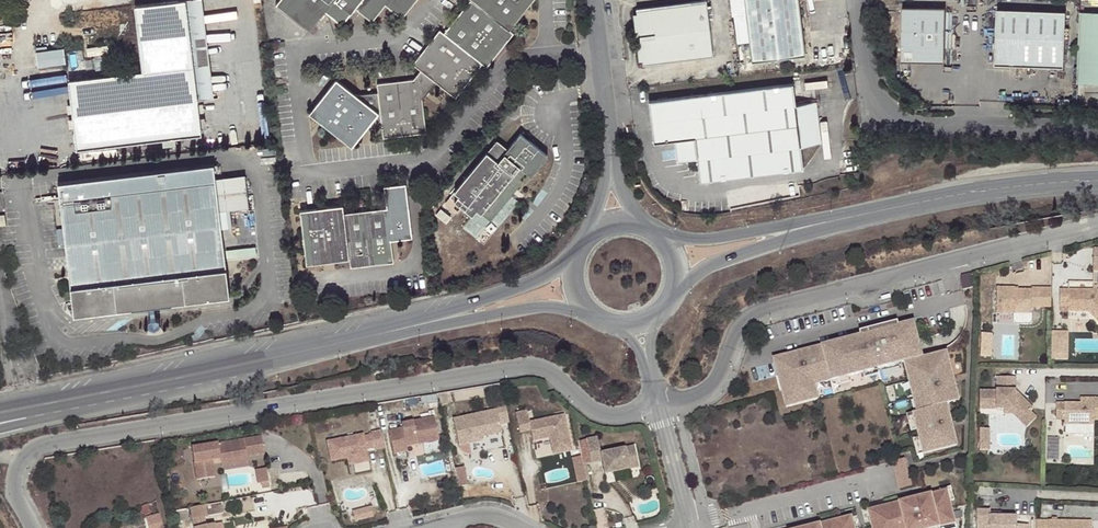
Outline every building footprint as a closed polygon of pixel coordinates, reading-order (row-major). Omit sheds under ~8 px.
[(134,70),(69,78),(77,147),(201,133),(197,97),(185,0),(153,0),(135,2),(141,59),(142,69),(134,70)] [(197,97),(213,95),(202,0),(185,0),(197,97)] [(414,3),(417,0),(277,0),(276,1),(310,29),(326,10),(342,23),(355,8),(372,21),(386,5),(402,17),(414,3)] [(499,56),(516,36),(512,32),(539,0),(472,0),(473,1),(457,20),(499,56)] [(740,44),(751,43),(753,61),(807,54),(800,0),(746,0),(748,16),(736,17),(740,44)] [(714,58),(709,17),(707,1),(637,9),(644,66),(714,58)] [(918,57),(946,58),(947,10),(905,9),(903,50),(900,50),(900,55),(903,55),(912,55),(912,50),(918,50),(918,57)] [(1079,9),(1077,83),(1097,83),(1097,9),(1079,9)] [(999,68),(1066,70),(1068,13),(1000,11),(999,68)] [(457,20),(448,31),(490,66),(499,56),(457,20)] [(490,66),(448,31),(446,34),(442,31),(414,63),(421,70),(413,80),(377,84),(378,93),(356,96),(337,80),(309,113),(351,148),(366,130),(382,128),(384,139),(426,133),(422,99),(436,83),(456,99),(483,66),(487,69),(490,66)] [(946,64),(946,58),(918,57),(918,50),(912,50),(912,55),(903,55),(903,63),(946,64)] [(36,57),(38,72),(65,69),(64,53),(36,57)] [(132,60),(134,70),(142,69),(141,59),(132,60)] [(803,147),(823,143),(818,102),(797,104),(794,84),(649,102),(655,145),(675,142),(678,163),(698,161),(701,177),(721,175),(722,181),(805,170),(803,147)] [(519,132),(515,136),(506,148),(495,139),(448,195),(470,214),(475,209),(489,221),(521,181),(518,179),(523,174),(525,172),(529,175),(546,155),(519,132)] [(73,317),(149,308),(155,307),(230,298),(220,210),(216,178),(214,163),(57,182),(73,317)] [(216,178),(220,210),(249,206),(245,174),(216,178)] [(521,181),(489,221),(492,223),(513,198),(520,203),(525,196),(519,191),(525,184),(521,181)] [(391,242),(413,239),(406,185),(384,188),(386,209),(344,215),(343,206),(301,210),(308,265),(350,260),(351,269),(394,264),(391,242)] [(258,245),(226,248),(227,259),(258,256),(258,245)] [(1016,288),(998,288),(998,314),(1033,314),(1033,308),(1042,308),(1042,289),(1033,289),(1033,291),(1016,291),(1016,288)] [(1042,289),(1042,308),(1053,308),(1053,289),(1042,289)] [(1061,291),(1061,307),(1069,307),(1069,312),(1090,312),(1097,320),(1097,291),(1094,291),(1061,291)] [(155,307),(149,308),(150,320),(157,320),(155,307)] [(160,321),(157,320),(150,320),(147,323),(148,330),(152,333),(159,332),(161,329),(160,321)] [(816,384),(894,365),(893,359),(901,357),(902,363),(905,362),(910,382),(918,380),(925,410),(917,412),(913,413),(917,431),(919,438),(923,454),(957,446),(953,429),(948,431),(946,423),(951,422),(947,405),(959,402),(955,385),(949,386),(945,370),(951,369),(947,353),(923,358),(918,339),(911,341),(909,331),(916,330),(914,323),(899,326),(898,322),(873,328),(874,332),(863,335),(854,337),(856,344),(826,351),(824,345),(807,349),(808,353),(801,355),(800,351),(775,357),(780,374),(788,372),(791,386),(783,388),(787,406),(820,398),(816,384)] [(911,341),(918,339),(916,330),(909,331),(911,341)] [(1053,359),(1071,359),(1071,330),(1053,330),(1053,359)] [(983,355),(994,355),(994,333),(983,333),(983,355)] [(854,337),(824,345),(826,351),(856,344),(854,337)] [(955,385),(951,369),(945,370),(949,386),(955,385)] [(780,374),(783,388),(791,386),(788,372),(780,374)] [(1017,378),(998,377),(998,391),(981,391),(981,409),(1004,410),(1016,410),(1024,418),(1031,412),(1034,409),(1016,391),(1017,378)] [(910,382),(917,412),(925,410),(918,380),(910,382)] [(1054,406),(1055,423),(1063,423),(1063,428),(1093,427),(1093,422),(1097,422),(1097,401),(1083,401),(1084,406),(1079,406),(1054,406)] [(496,413),(453,423),(459,449),(482,444),(481,440),(501,436),(499,428),(509,425),(504,405),(495,408),(496,413)] [(1016,410),(1004,410),(1004,415),(1014,415),(1027,428),(1037,418),(1031,412),(1024,418),(1016,410)] [(573,453),(565,417),(531,425),(529,413),(517,415),(521,432),(531,429),(532,432),(535,443),(551,440),(555,439),(559,456),(573,453)] [(917,431),(913,413),(907,415),(911,432),(917,431)] [(399,428),(386,431),(391,454),(405,451),(404,447),(436,440),(431,417),(398,424),(399,428)] [(980,429),(980,444),(990,444),(990,429),(980,429)] [(381,448),(377,431),(368,433),(372,450),(381,448)] [(368,433),(360,435),(364,452),(372,450),(368,433)] [(364,452),(360,435),(324,443),(328,462),(345,459),(349,458),(350,465),(366,462),(364,452)] [(923,454),(919,438),(913,439),(917,456),(923,454)] [(240,439),(188,450),(194,482),(212,478),(209,462),(217,460),(217,462),(243,457),(240,439)] [(598,440),(588,442),(593,465),(604,463),(607,476),(640,469),(635,448),(602,456),(598,440)] [(245,463),(243,457),(217,462),(218,468),(245,463)] [(263,467),(253,470),(255,483),(259,482),(266,481),(263,467)] [(940,494),(946,492),(949,503),(954,502),(950,489),(939,492),(940,494)] [(868,514),(871,527),(944,527),(955,525),(949,503),(946,492),(940,494),(868,514)] [(202,505),(188,508),(193,527),(214,527),(213,523),(205,525),(199,526),(197,518),(203,517),(205,516),(202,505)] [(354,510),(357,520),(374,515),(371,505),(354,510)] [(1027,523),(1016,523),(1016,515),(989,514),(990,508),(976,508),(976,527),(1027,527),(1027,523)] [(161,513),(147,516),(150,527),(165,527),(161,513)] [(851,519),(819,527),(853,527),(851,519)]
